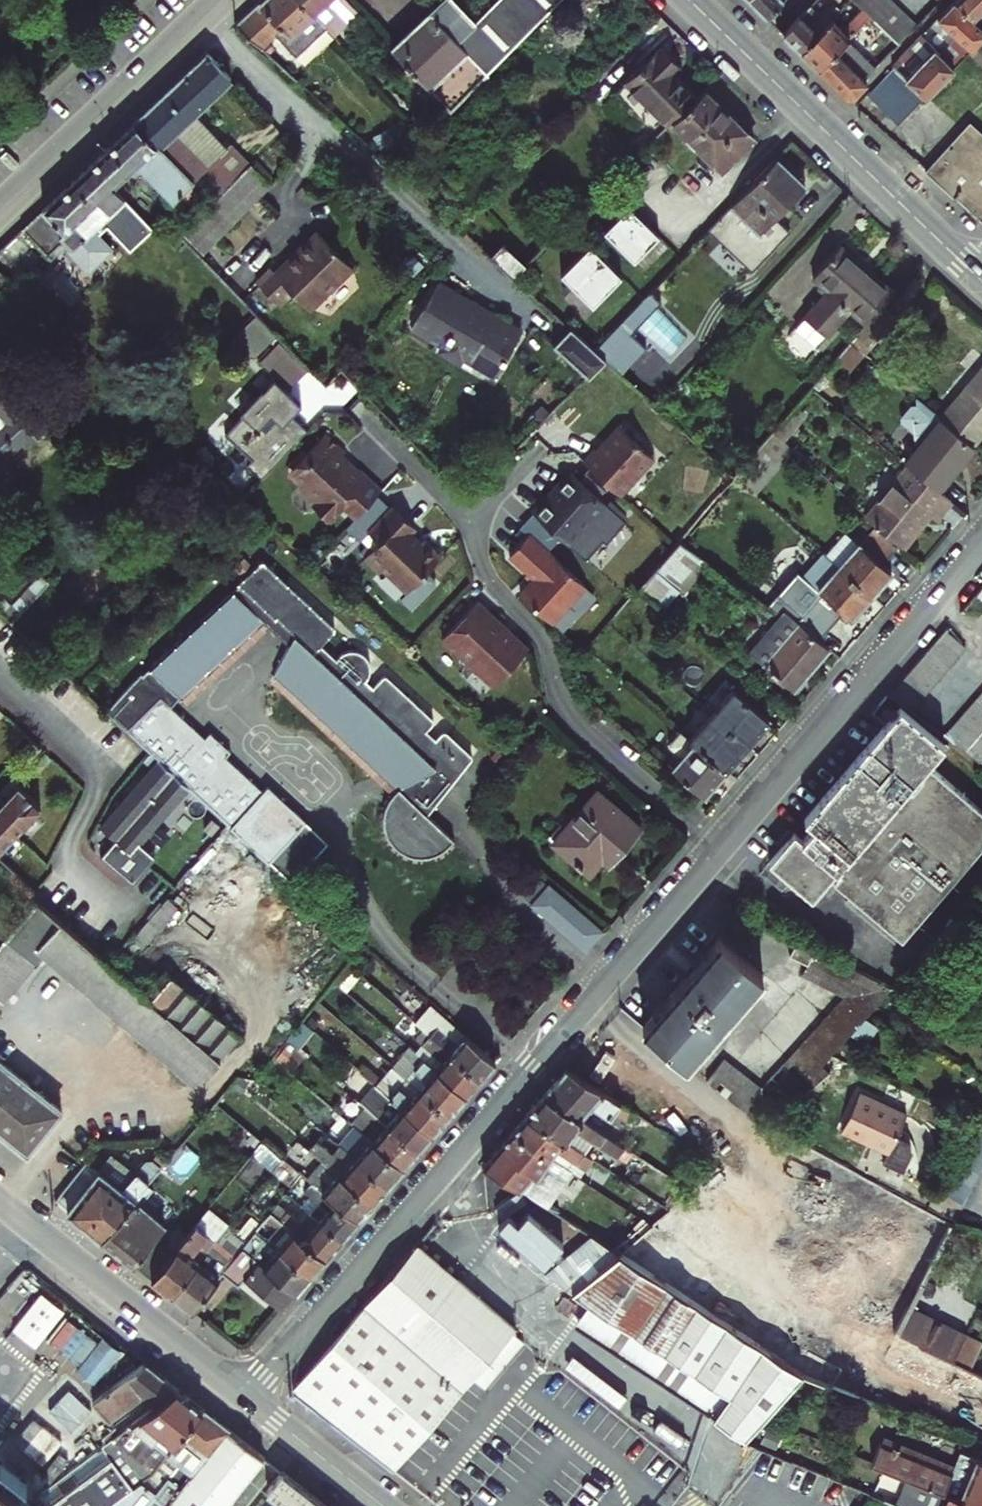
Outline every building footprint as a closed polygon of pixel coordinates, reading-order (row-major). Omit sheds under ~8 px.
[(262,48),(277,34),(297,55),(329,27),(305,0),(268,0),(241,26),(262,48)] [(361,14),(348,0),(305,0),(329,27),(337,35),(361,14)] [(454,110),(506,56),(445,0),(444,0),(394,47),(428,83),(439,94),(454,110)] [(506,56),(562,0),(497,0),(479,18),(460,0),(445,0),(506,56)] [(586,13),(599,0),(572,0),(586,13)] [(767,17),(784,0),(750,0),(767,17)] [(872,17),(863,8),(855,0),(853,0),(846,7),(854,16),(841,28),(833,20),(802,51),(820,69),(849,40),(864,25),(872,17)] [(844,8),(846,7),(853,0),(836,0),(844,8)] [(863,8),(872,0),(855,0),(863,8)] [(889,0),(872,0),(863,8),(872,17),(889,0)] [(890,0),(889,0),(872,17),(882,26),(899,8),(890,0)] [(981,10),(981,0),(956,0),(956,1),(974,18),(981,10)] [(969,53),(981,41),(981,40),(981,25),(974,18),(956,1),(940,17),(960,37),(943,53),(956,66),(969,53)] [(802,51),(833,20),(837,16),(828,8),(820,14),(812,6),(784,33),(802,51)] [(884,28),(892,36),(909,18),(899,8),(882,26),(884,28)] [(872,17),(864,25),(876,36),(884,28),(882,26),(872,17)] [(892,36),(901,45),(918,27),(909,18),(892,36)] [(923,35),(901,57),(914,70),(907,77),(927,96),(956,66),(943,53),(923,35)] [(868,60),(849,40),(820,69),(848,96),(855,96),(869,82),(868,80),(901,45),(892,36),(868,60)] [(969,53),(981,66),(981,43),(981,41),(969,53)] [(670,125),(700,96),(675,72),(682,65),(664,47),(628,82),(670,125)] [(184,79),(207,104),(234,79),(211,54),(184,79)] [(907,77),(894,66),(868,94),(900,124),(927,96),(907,77)] [(197,114),(207,104),(184,79),(137,123),(158,145),(160,143),(197,181),(215,201),(218,199),(253,163),(235,143),(229,148),(212,163),(180,129),(197,114)] [(439,94),(428,83),(421,90),(431,102),(439,94)] [(707,154),(724,171),(756,138),(707,92),(702,97),(676,123),(695,143),(695,148),(697,152),(701,155),(707,154)] [(671,127),(676,123),(702,97),(700,96),(670,125),(671,127)] [(229,148),(197,114),(180,129),(212,163),(229,148)] [(927,171),(981,221),(981,132),(971,122),(927,171)] [(158,145),(137,123),(24,229),(49,256),(65,241),(71,247),(70,249),(91,272),(108,255),(105,251),(112,245),(96,227),(128,197),(116,184),(139,162),(175,201),(197,181),(160,143),(158,145)] [(762,232),(807,184),(778,157),(756,181),(745,192),(733,206),(762,232)] [(274,186),(253,163),(218,199),(238,221),(274,186)] [(218,199),(215,201),(181,235),(202,256),(238,221),(218,199)] [(631,205),(606,231),(636,261),(661,235),(631,205)] [(456,222),(467,211),(464,208),(452,210),(448,215),(456,222)] [(456,222),(465,231),(471,225),(470,215),(467,211),(456,222)] [(761,234),(737,212),(724,227),(747,248),(761,234)] [(607,230),(597,220),(587,230),(597,240),(607,230)] [(277,274),(273,269),(259,281),(283,307),(297,293),(313,310),(356,271),(322,234),(277,274)] [(492,255),(516,276),(528,265),(513,250),(505,242),(492,255)] [(563,275),(595,306),(624,276),(592,245),(563,275)] [(882,307),(896,292),(843,245),(815,275),(831,289),(808,315),(830,334),(853,309),(869,323),(882,307)] [(12,281),(0,268),(0,292),(12,281)] [(461,360),(464,354),(498,374),(523,332),(507,322),(509,320),(489,308),(487,310),(440,283),(415,326),(448,345),(444,350),(461,360)] [(869,323),(856,336),(870,349),(896,320),(882,307),(869,323)] [(255,315),(233,335),(253,356),(275,336),(255,315)] [(573,328),(556,345),(589,375),(605,357),(597,349),(573,328)] [(870,349),(856,336),(851,342),(863,353),(865,355),(870,349)] [(288,387),(306,369),(279,340),(260,358),(288,387)] [(849,370),(863,353),(851,342),(845,349),(836,359),(849,370)] [(940,417),(972,444),(981,432),(981,367),(940,417)] [(265,478),(310,430),(301,421),(299,423),(293,417),(305,404),(277,378),(266,390),(265,389),(243,412),(246,414),(227,433),(254,459),(250,464),(265,478)] [(9,462),(6,459),(26,441),(29,444),(48,426),(4,380),(0,384),(0,471),(9,462)] [(950,475),(974,446),(972,444),(940,417),(923,403),(920,406),(913,407),(904,417),(905,422),(914,430),(918,429),(927,437),(906,463),(909,466),(941,491),(952,477),(950,475)] [(588,443),(576,456),(614,490),(647,453),(612,421),(590,445),(588,443)] [(343,451),(326,435),(294,469),(294,476),(305,487),(305,492),(318,504),(317,505),(317,511),(329,522),(344,507),(357,518),(382,491),(361,471),(357,475),(346,464),(341,465),(341,459),(344,456),(344,454),(343,451)] [(941,491),(909,466),(873,511),(909,540),(930,516),(935,520),(952,501),(941,491)] [(546,496),(533,511),(569,544),(607,504),(570,470),(557,485),(557,491),(549,499),(546,496)] [(416,529),(394,508),(370,534),(380,543),(365,559),(380,574),(385,570),(408,592),(402,600),(411,608),(416,608),(436,587),(436,582),(427,573),(440,559),(423,543),(421,544),(410,534),(416,529)] [(909,540),(873,511),(866,519),(903,548),(909,540)] [(838,567),(871,597),(892,573),(884,567),(898,550),(875,531),(861,546),(858,544),(838,567)] [(528,534),(509,555),(534,578),(519,593),(551,622),(585,586),(528,534)] [(838,567),(821,553),(801,576),(796,571),(765,605),(779,615),(783,610),(820,641),(844,614),(852,620),(871,597),(838,567)] [(445,841),(450,836),(423,812),(474,757),(445,730),(436,740),(427,732),(436,722),(386,675),(374,689),(367,681),(369,680),(371,672),(371,666),(369,660),(366,656),(361,652),(356,651),(349,651),(345,652),(339,656),(336,660),(321,645),(337,629),(264,561),(141,675),(137,670),(101,705),(158,758),(190,787),(206,802),(229,824),(292,883),(330,842),(269,785),(264,791),(228,757),(233,752),(208,728),(203,733),(164,696),(254,609),(277,634),(260,661),(378,783),(373,796),(371,803),(371,811),(373,819),(375,825),(383,837),(392,845),(402,849),(411,851),(423,851),(435,847),(445,841)] [(639,587),(662,607),(677,590),(654,570),(639,587)] [(12,622),(49,583),(41,575),(15,603),(7,596),(0,603),(0,611),(12,622)] [(494,686),(528,650),(478,602),(443,639),(494,686)] [(783,610),(779,615),(828,651),(829,649),(823,643),(820,641),(783,610)] [(828,651),(779,615),(747,652),(793,691),(828,651)] [(910,712),(937,680),(947,669),(965,647),(944,629),(896,685),(887,695),(910,712)] [(711,715),(746,745),(769,719),(734,689),(711,715)] [(943,736),(965,751),(981,764),(981,691),(943,736)] [(981,845),(981,810),(927,764),(944,744),(900,707),(806,818),(814,825),(802,838),(794,832),(769,861),(813,898),(829,878),(902,940),(981,845)] [(746,745),(711,715),(691,739),(725,769),(746,745)] [(668,763),(704,794),(725,769),(691,739),(680,730),(667,744),(677,753),(668,763)] [(190,787),(158,758),(104,816),(118,829),(112,835),(100,849),(130,878),(154,852),(141,840),(190,787)] [(21,830),(42,808),(18,786),(0,805),(0,852),(21,830)] [(589,874),(602,859),(612,847),(620,853),(641,828),(598,791),(568,825),(573,829),(558,846),(589,874)] [(104,816),(98,822),(112,835),(118,829),(104,816)] [(553,842),(558,846),(573,829),(568,825),(553,842)] [(610,865),(620,853),(612,847),(602,859),(610,865)] [(522,897),(588,953),(606,931),(541,876),(522,897)] [(0,945),(0,1000),(4,1003),(44,955),(192,1085),(216,1059),(220,1063),(243,1037),(166,971),(145,996),(119,973),(141,949),(129,938),(107,964),(37,902),(0,945)] [(641,1027),(684,1065),(762,974),(719,937),(641,1027)] [(819,1066),(890,987),(844,963),(830,956),(798,939),(790,955),(807,965),(802,975),(844,997),(761,1087),(724,1058),(706,1081),(766,1128),(768,1125),(828,1073),(819,1066)] [(356,971),(348,965),(334,983),(342,989),(356,971)] [(334,983),(327,992),(335,998),(342,989),(334,983)] [(424,1029),(481,1077),(495,1060),(431,1006),(417,1023),(424,1029)] [(422,1044),(416,1052),(466,1094),(481,1077),(424,1029),(416,1039),(422,1044)] [(394,1044),(404,1053),(410,1047),(399,1037),(394,1044)] [(466,1094),(416,1052),(410,1047),(404,1053),(418,1065),(407,1078),(449,1114),(466,1094)] [(393,1066),(407,1078),(418,1065),(404,1053),(393,1066)] [(0,1060),(0,1131),(27,1153),(62,1111),(0,1060)] [(367,1066),(361,1073),(391,1098),(396,1091),(382,1079),(367,1066)] [(382,1079),(396,1091),(407,1078),(393,1066),(382,1079)] [(544,1095),(598,1130),(611,1111),(626,1121),(635,1113),(567,1069),(544,1095)] [(396,1091),(391,1098),(432,1133),(449,1114),(407,1078),(396,1091)] [(906,1114),(859,1092),(842,1131),(889,1153),(884,1164),(904,1173),(912,1155),(908,1145),(895,1139),(906,1114)] [(624,1148),(598,1130),(544,1095),(526,1115),(567,1143),(574,1132),(616,1159),(624,1148)] [(367,1123),(361,1130),(404,1166),(418,1150),(370,1110),(355,1097),(347,1106),(367,1123)] [(377,1103),(370,1110),(418,1150),(432,1133),(391,1098),(382,1108),(377,1103)] [(567,1143),(526,1115),(511,1133),(550,1159),(560,1165),(566,1158),(575,1164),(583,1153),(567,1143)] [(981,1164),(981,1122),(975,1119),(938,1190),(962,1202),(981,1164)] [(404,1166),(361,1130),(359,1129),(348,1142),(335,1132),(331,1137),(341,1145),(388,1184),(404,1166)] [(550,1159),(511,1133),(483,1165),(520,1189),(534,1173),(560,1189),(566,1180),(545,1167),(550,1159)] [(310,1149),(324,1161),(373,1202),(388,1184),(341,1145),(333,1154),(318,1141),(310,1149)] [(85,1161),(55,1201),(100,1237),(133,1199),(172,1152),(165,1147),(155,1159),(145,1160),(134,1173),(110,1155),(98,1171),(85,1161)] [(282,1158),(272,1170),(292,1185),(301,1174),(282,1158)] [(545,1167),(566,1180),(571,1172),(560,1165),(550,1159),(545,1167)] [(307,1178),(311,1182),(358,1220),(373,1202),(324,1161),(307,1178)] [(318,1201),(309,1211),(342,1239),(358,1220),(311,1182),(305,1190),(309,1194),(318,1201)] [(318,1201),(309,1194),(301,1205),(309,1211),(318,1201)] [(133,1199),(100,1237),(152,1278),(174,1250),(156,1236),(165,1225),(133,1199)] [(278,1203),(270,1212),(325,1257),(342,1239),(309,1211),(301,1221),(278,1203)] [(529,1209),(519,1220),(509,1211),(498,1223),(543,1264),(564,1241),(529,1209)] [(270,1212),(256,1230),(311,1275),(325,1257),(270,1212)] [(196,1224),(174,1250),(152,1278),(172,1294),(197,1263),(190,1256),(208,1234),(196,1224)] [(235,1255),(221,1273),(237,1285),(243,1279),(281,1309),(311,1275),(256,1230),(235,1255)] [(571,1291),(618,1254),(592,1236),(545,1274),(571,1291)] [(197,1263),(172,1294),(191,1309),(221,1273),(235,1255),(216,1240),(197,1263)] [(293,1392),(393,1471),(515,1328),(416,1244),(293,1387),(293,1392)] [(618,1254),(571,1291),(716,1387),(700,1411),(745,1440),(804,1376),(618,1254)] [(64,1324),(73,1309),(20,1277),(4,1304),(57,1336),(50,1346),(70,1358),(84,1336),(64,1324)] [(571,1291),(567,1324),(700,1411),(716,1387),(571,1291)] [(909,1307),(895,1333),(953,1360),(967,1335),(909,1307)] [(76,1370),(93,1382),(117,1347),(100,1335),(76,1370)] [(967,1335),(953,1360),(970,1369),(981,1347),(981,1343),(967,1335)] [(179,1390),(145,1362),(96,1399),(110,1419),(144,1393),(158,1405),(179,1390)] [(74,1437),(96,1414),(66,1385),(19,1434),(56,1470),(81,1443),(74,1437)] [(263,1456),(179,1390),(158,1405),(134,1424),(121,1433),(104,1446),(52,1485),(78,1505),(224,1505),(263,1456)] [(130,1419),(117,1428),(121,1433),(134,1424),(130,1419)] [(929,1486),(976,1505),(981,1505),(981,1460),(978,1458),(976,1459),(961,1453),(953,1471),(935,1464),(936,1461),(922,1454),(920,1458),(881,1442),(872,1463),(929,1486)] [(283,1473),(268,1491),(274,1496),(284,1504),(282,1505),(325,1505),(283,1473)] [(894,1505),(976,1505),(929,1486),(924,1497),(868,1474),(860,1492),(894,1505)] [(0,1485),(0,1505),(27,1505),(0,1485)] [(274,1496),(266,1505),(282,1505),(284,1504),(274,1496)]
